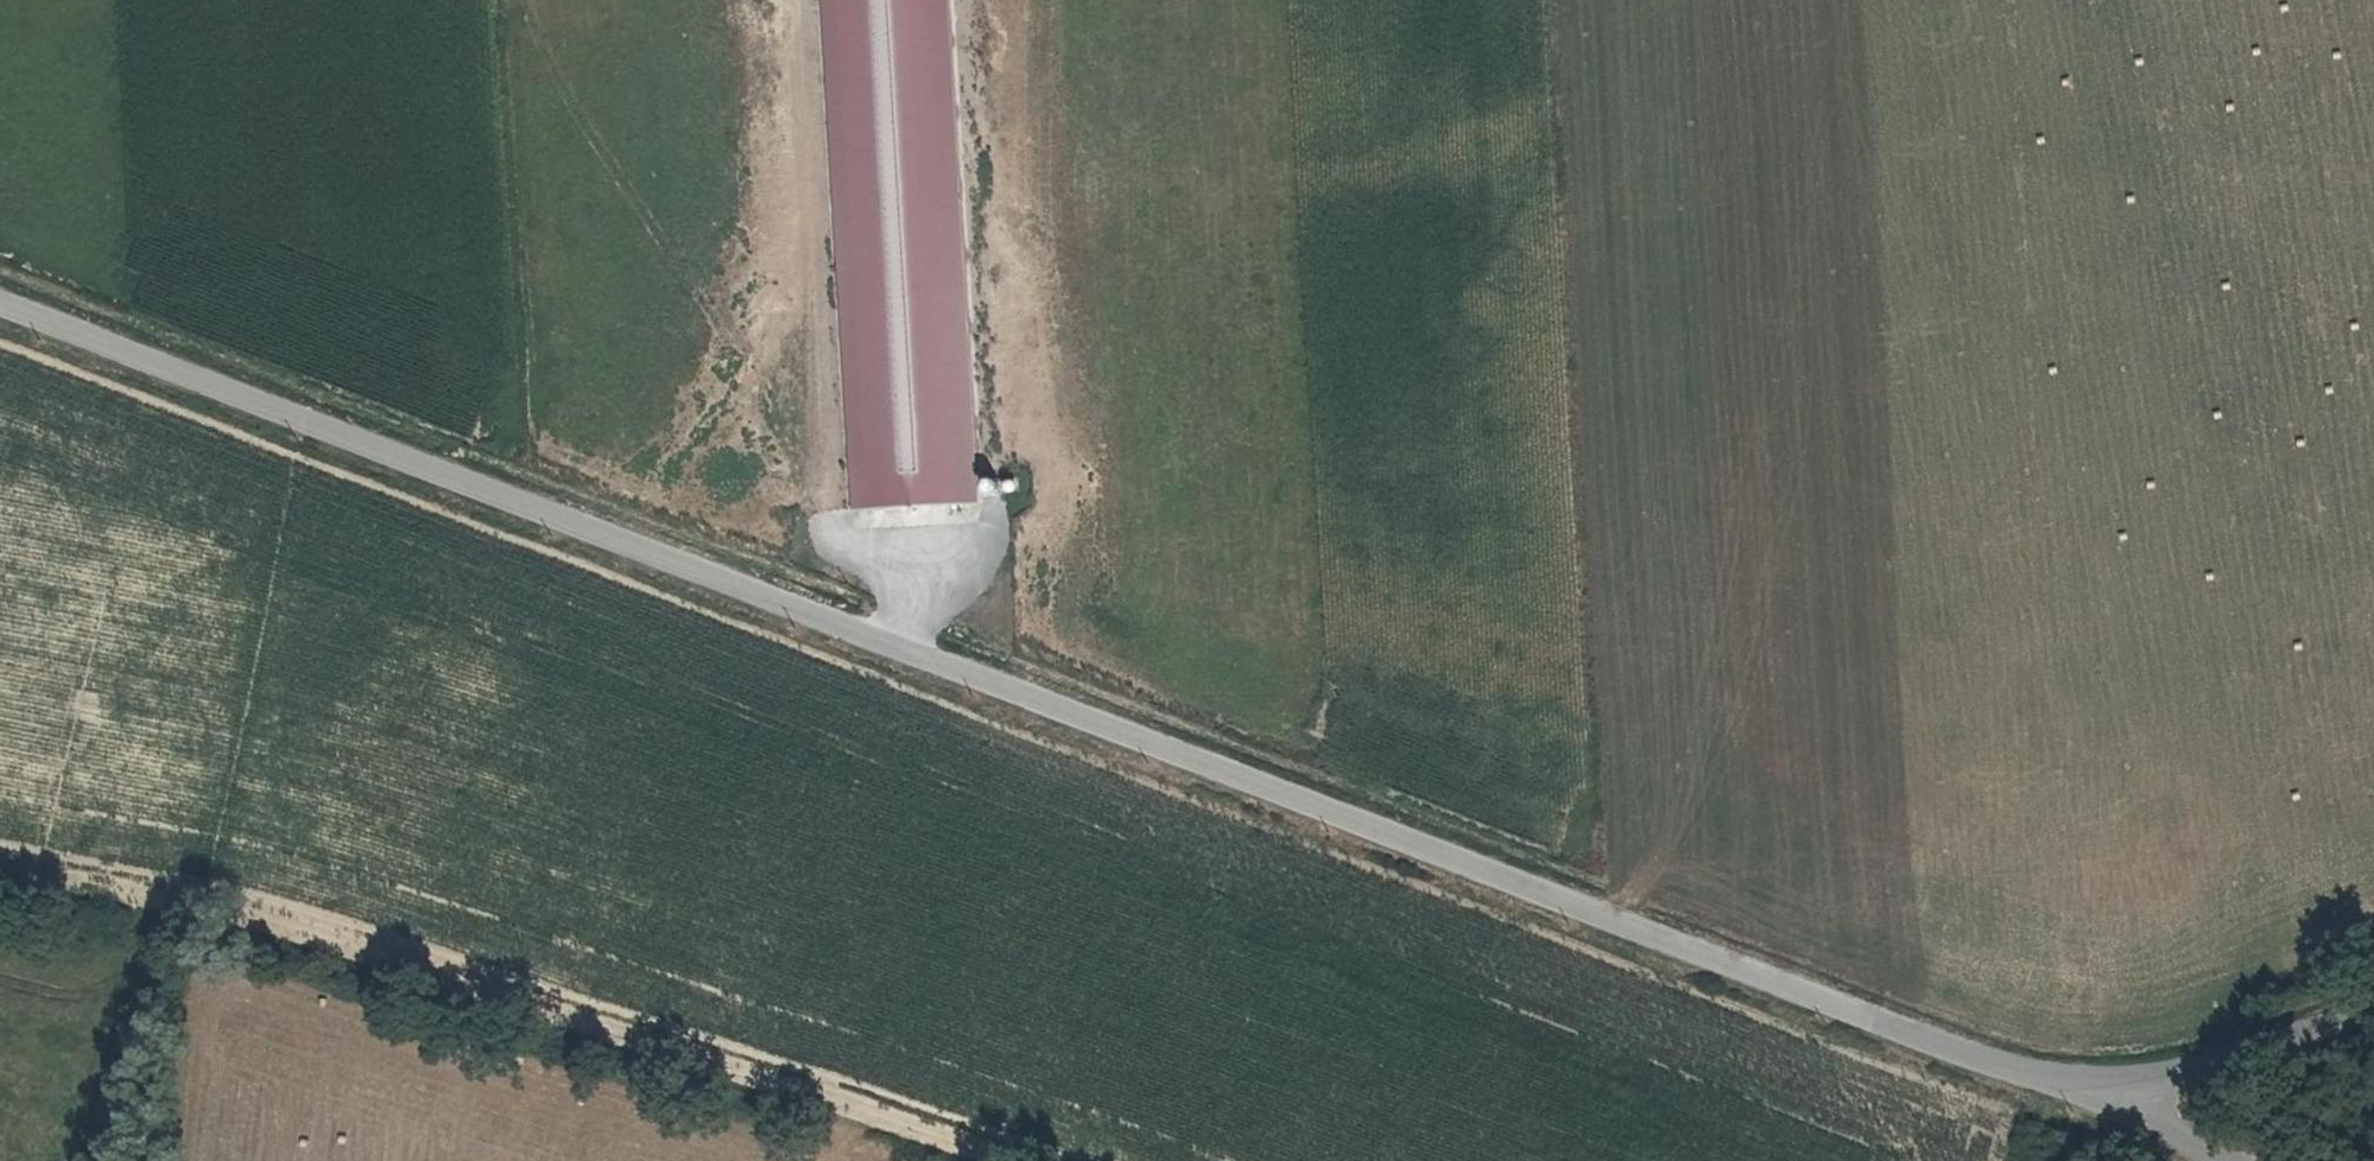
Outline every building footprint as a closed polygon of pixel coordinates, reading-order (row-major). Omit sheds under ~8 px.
[(867,511),(837,0),(823,0),(852,512),(867,511)] [(867,511),(964,506),(933,0),(837,0),(867,511)] [(947,0),(933,0),(964,506),(977,505),(947,0)]
